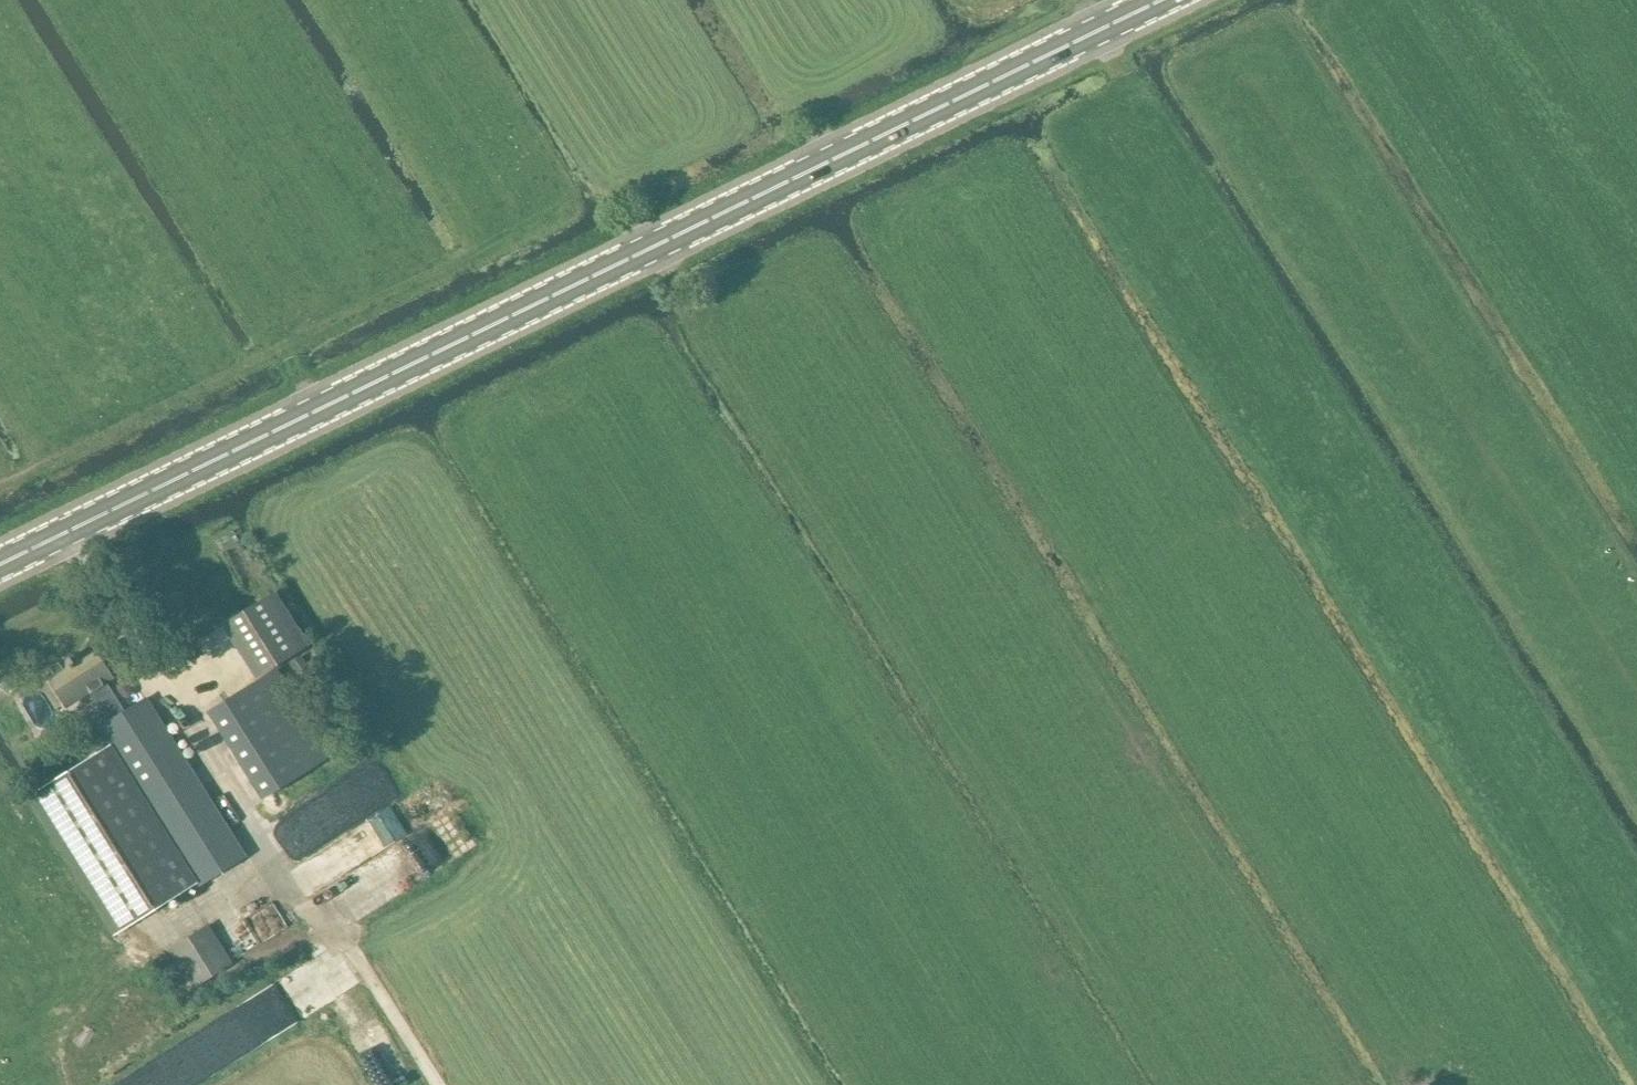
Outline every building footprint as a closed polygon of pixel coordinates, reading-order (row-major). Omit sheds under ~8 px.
[(227,622),(260,674),(305,646),(272,593),(227,622)] [(70,658),(46,673),(66,705),(89,690),(109,722),(125,712),(106,681),(112,676),(97,652),(74,666),(70,658)] [(262,797),(331,753),(277,669),(208,712),(262,797)] [(0,676),(0,686),(5,690),(13,679),(3,672),(0,676)] [(109,722),(100,728),(111,745),(30,795),(116,931),(196,881),(199,885),(245,856),(147,698),(125,712),(109,722)] [(193,987),(232,962),(209,925),(170,951),(193,987)]
